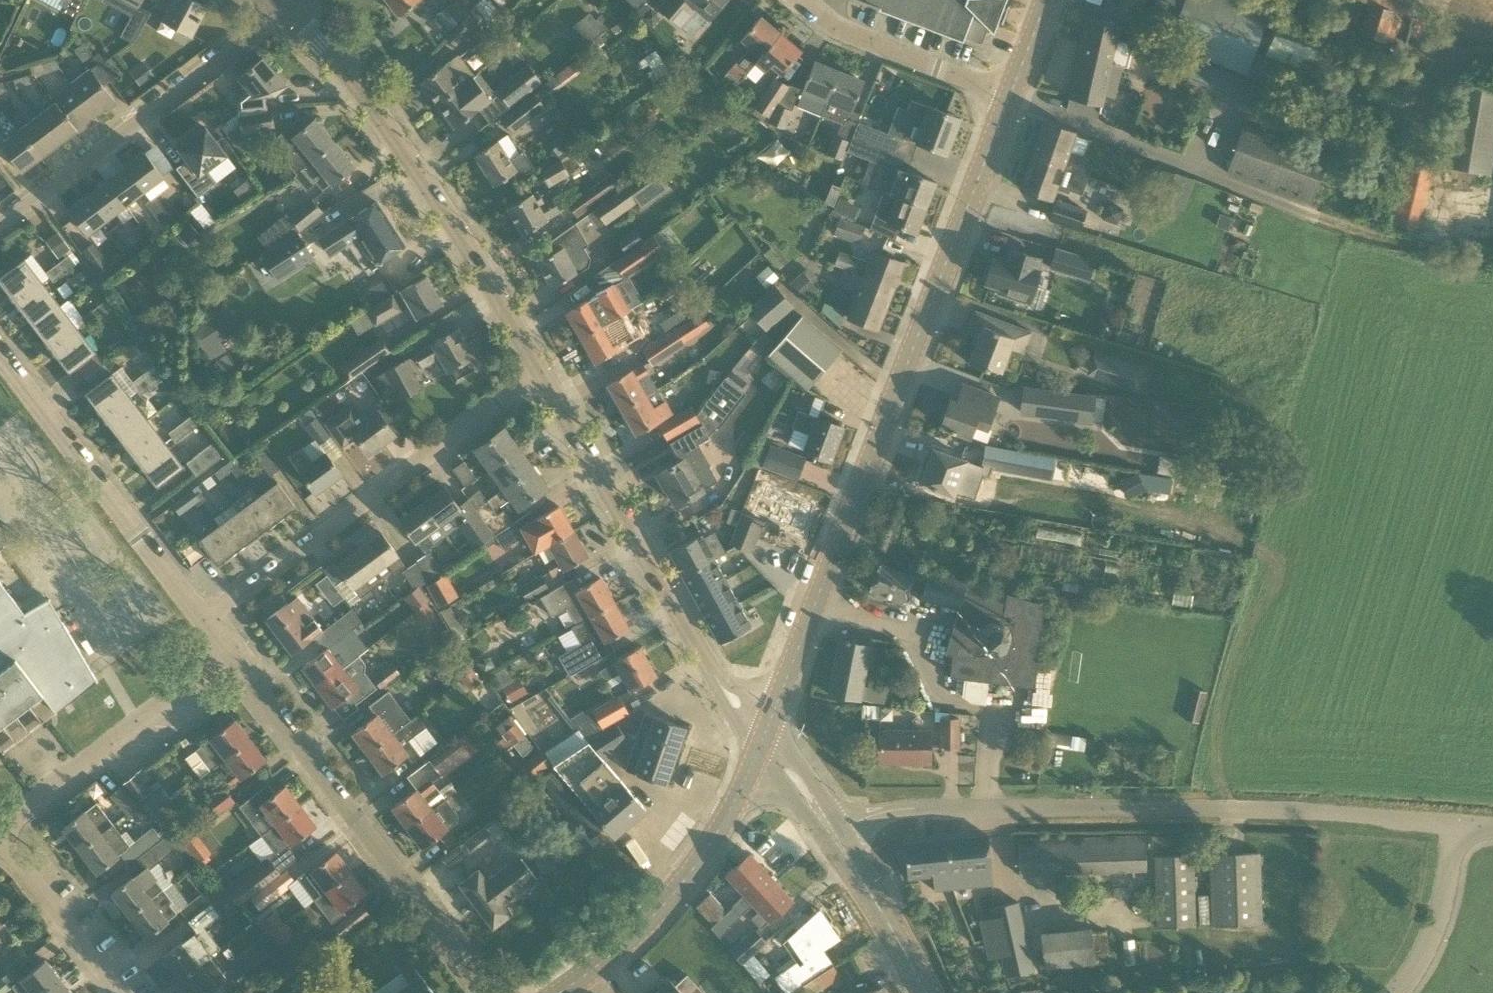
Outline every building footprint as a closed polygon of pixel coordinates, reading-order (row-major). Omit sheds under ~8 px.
[(63,6),(75,13),(82,0),(66,0),(63,6)] [(102,0),(131,16),(144,23),(154,4),(156,0),(102,0)] [(154,4),(166,11),(162,19),(191,35),(206,7),(193,0),(156,0),(154,4)] [(418,0),(386,0),(398,16),(418,0)] [(724,0),(664,0),(658,7),(681,26),(697,8),(708,18),(724,0)] [(878,6),(877,9),(962,40),(963,37),(981,44),(987,27),(992,31),(1004,0),(863,0),(878,6)] [(1109,4),(1140,13),(1144,0),(1110,0),(1109,4)] [(1186,8),(1166,0),(1154,0),(1145,28),(1174,40),(1172,45),(1243,78),(1253,51),(1254,51),(1264,22),(1270,7),(1252,0),(1189,0),(1186,8)] [(1370,4),(1405,15),(1410,17),(1411,10),(1414,0),(1359,0),(1370,4)] [(1370,4),(1359,34),(1385,42),(1386,39),(1392,41),(1398,22),(1402,23),(1405,15),(1370,4)] [(463,39),(471,50),(488,37),(470,12),(447,36),(450,41),(454,46),(463,39)] [(605,32),(612,27),(602,15),(595,20),(589,13),(571,27),(587,47),(605,32)] [(1276,27),(1265,56),(1295,67),(1321,78),(1338,35),(1282,13),(1276,27)] [(1117,23),(1087,16),(1069,97),(1100,104),(1103,93),(1113,95),(1119,65),(1126,67),(1131,42),(1114,39),(1117,23)] [(755,63),(780,34),(759,17),(741,38),(751,46),(738,62),(736,61),(718,82),(730,92),(748,71),(755,63)] [(755,63),(764,71),(771,64),(781,73),(800,51),(780,34),(755,63)] [(90,55),(81,43),(74,49),(83,60),(90,55)] [(1253,51),(1243,78),(1285,94),(1295,67),(1265,56),(1253,51)] [(420,83),(438,105),(476,76),(458,53),(444,64),(420,83)] [(238,112),(267,109),(266,95),(271,91),(274,94),(286,85),(263,57),(238,78),(248,90),(237,100),(238,112)] [(1185,84),(1201,91),(1213,65),(1197,58),(1185,84)] [(57,60),(44,64),(46,71),(59,67),(57,60)] [(104,61),(99,66),(100,67),(110,81),(118,75),(106,60),(104,61)] [(513,133),(546,108),(544,106),(552,99),(549,95),(580,72),(572,61),(556,74),(541,85),(542,87),(535,92),(534,91),(500,116),(513,133)] [(143,62),(129,72),(142,89),(155,79),(143,62)] [(797,105),(820,115),(838,71),(814,62),(803,89),(803,90),(797,105)] [(529,65),(496,90),(509,107),(542,82),(529,65)] [(1213,65),(1201,91),(1221,100),(1232,74),(1213,65)] [(90,69),(71,83),(95,116),(106,108),(108,110),(109,110),(107,107),(114,102),(115,105),(116,104),(90,69)] [(820,115),(833,120),(844,125),(850,109),(862,81),(838,71),(820,115)] [(28,74),(14,78),(17,86),(30,83),(28,74)] [(476,76),(438,105),(455,128),(471,115),(491,100),(482,89),(486,85),(477,74),(475,75),(476,76)] [(1232,74),(1221,100),(1257,117),(1269,91),(1232,74)] [(753,113),(763,122),(788,86),(776,78),(753,113)] [(52,97),(79,132),(77,129),(83,125),(85,127),(86,127),(84,124),(95,116),(71,83),(52,97)] [(1492,154),(1492,89),(1457,83),(1443,166),(1490,174),(1492,154)] [(778,105),(788,86),(763,122),(767,126),(781,135),(784,129),(785,129),(793,110),(778,105)] [(54,102),(37,115),(58,143),(76,130),(78,133),(79,132),(52,97),(51,98),(54,102)] [(1069,97),(1066,109),(1098,115),(1100,104),(1069,97)] [(916,142),(945,153),(958,118),(911,100),(906,112),(925,119),(916,142)] [(271,110),(238,117),(239,123),(241,133),(245,133),(274,127),(271,110)] [(18,129),(40,157),(58,143),(37,115),(18,129)] [(10,118),(0,126),(0,144),(21,172),(40,157),(18,129),(10,118)] [(314,119),(305,126),(298,119),(278,136),(285,144),(292,153),(288,156),(288,163),(296,174),(311,162),(334,143),(314,119)] [(852,137),(888,151),(893,136),(858,122),(852,137)] [(1075,133),(1063,129),(1044,122),(1021,189),(1040,196),(1051,200),(1055,189),(1068,194),(1069,191),(1081,195),(1092,165),(1083,161),(1085,156),(1082,155),(1069,150),(1075,133)] [(1311,202),(1329,155),(1244,124),(1227,172),(1311,202)] [(191,138),(178,148),(187,160),(176,168),(197,196),(216,182),(207,169),(226,155),(205,128),(203,130),(201,127),(190,136),(191,138)] [(560,134),(549,142),(558,155),(569,147),(560,134)] [(494,186),(510,175),(513,174),(517,180),(534,169),(523,152),(519,154),(508,136),(497,142),(497,141),(474,156),(494,186)] [(849,142),(833,136),(826,153),(842,160),(849,142)] [(852,137),(847,151),(882,165),(888,151),(852,137)] [(306,191),(316,182),(324,191),(332,184),(332,185),(339,180),(354,167),(334,143),(311,162),(296,174),(294,176),(306,191)] [(561,160),(540,171),(548,186),(568,175),(567,173),(580,167),(580,166),(571,149),(558,155),(561,160)] [(1402,164),(1387,225),(1416,232),(1434,159),(1404,153),(1389,149),(1387,160),(1402,164)] [(125,167),(144,191),(163,176),(145,152),(125,167)] [(897,197),(925,207),(934,182),(907,172),(906,172),(889,165),(885,177),(879,190),(897,197)] [(144,191),(125,167),(107,181),(125,205),(144,191)] [(614,173),(568,206),(577,218),(623,186),(614,173)] [(1175,173),(1164,204),(1183,211),(1194,180),(1175,173)] [(125,205),(107,181),(88,195),(106,219),(125,205)] [(832,184),(825,201),(833,206),(840,188),(832,184)] [(628,187),(597,209),(605,221),(636,199),(628,187)] [(560,211),(552,197),(544,201),(537,189),(523,197),(507,208),(524,235),(541,224),(540,223),(560,211)] [(883,192),(870,228),(894,240),(899,226),(915,232),(925,207),(897,197),(883,191),(883,192)] [(86,234),(106,219),(88,195),(68,210),(86,234)] [(162,206),(155,197),(155,196),(144,204),(152,214),(162,206)] [(838,197),(833,208),(845,214),(850,203),(838,197)] [(299,230),(322,211),(313,200),(289,219),(299,230)] [(1080,230),(1086,211),(1056,200),(1049,219),(1080,230)] [(319,238),(319,239),(327,251),(330,255),(345,245),(348,249),(350,247),(362,239),(376,261),(364,269),(364,270),(365,270),(368,275),(374,271),(372,268),(376,266),(374,264),(377,262),(377,263),(404,245),(376,202),(319,238)] [(822,203),(817,213),(826,218),(831,208),(822,203)] [(170,216),(162,206),(152,214),(160,223),(170,216)] [(833,208),(830,214),(839,218),(854,223),(855,219),(845,214),(833,208)] [(1220,213),(1215,226),(1228,230),(1233,217),(1220,213)] [(839,218),(834,234),(859,242),(864,226),(854,223),(839,218)] [(189,223),(178,232),(189,244),(199,234),(189,223)] [(550,254),(537,261),(552,287),(569,277),(587,267),(590,259),(581,244),(586,241),(575,223),(545,245),(550,254)] [(115,242),(125,234),(118,225),(107,232),(115,242)] [(70,249),(66,244),(58,233),(57,232),(45,241),(58,258),(70,249)] [(297,232),(262,254),(277,278),(312,256),(297,232)] [(125,234),(115,242),(122,252),(132,244),(125,234)] [(637,246),(613,262),(616,266),(625,279),(649,262),(647,260),(660,251),(650,237),(637,246)] [(110,265),(93,242),(81,251),(98,274),(110,265)] [(998,294),(1028,303),(1039,269),(1037,269),(1040,259),(1008,248),(1005,259),(993,255),(984,284),(999,289),(998,294)] [(1056,248),(1050,268),(1088,279),(1094,260),(1056,248)] [(834,263),(845,268),(894,287),(904,263),(873,251),(868,262),(839,251),(834,263)] [(64,272),(75,264),(68,255),(57,263),(64,272)] [(36,274),(24,258),(0,277),(0,283),(15,303),(42,282),(36,274)] [(57,263),(45,272),(52,281),(64,272),(57,263)] [(894,287),(845,268),(840,283),(858,290),(847,316),(878,329),(894,287)] [(344,273),(303,299),(317,320),(357,293),(344,273)] [(426,276),(367,310),(376,323),(378,327),(410,307),(417,318),(442,303),(426,276)] [(145,318),(160,307),(138,278),(124,289),(145,318)] [(385,279),(369,289),(376,301),(393,291),(385,279)] [(33,326),(60,305),(42,282),(15,303),(33,326)] [(566,312),(581,338),(605,324),(629,310),(614,285),(602,293),(590,299),(566,312)] [(747,310),(765,330),(793,306),(775,286),(747,310)] [(92,310),(99,319),(110,310),(109,308),(119,300),(114,293),(103,301),(104,301),(93,309),(92,310)] [(60,305),(33,326),(51,349),(78,328),(69,317),(60,305)] [(99,319),(92,310),(81,319),(85,323),(88,328),(99,319)] [(221,311),(191,332),(209,361),(225,351),(219,342),(235,331),(221,311)] [(659,322),(664,331),(683,320),(678,311),(659,322)] [(1031,332),(994,318),(975,311),(967,333),(978,337),(968,362),(988,370),(989,367),(1001,372),(1010,348),(1023,353),(1031,332)] [(674,329),(676,331),(644,351),(654,365),(686,345),(684,342),(709,325),(700,312),(674,329)] [(605,324),(581,338),(595,363),(613,353),(619,350),(645,334),(638,322),(628,328),(620,315),(605,324)] [(841,349),(801,316),(768,355),(807,389),(841,349)] [(51,349),(69,373),(96,352),(78,328),(51,349)] [(457,329),(439,339),(432,343),(433,343),(415,354),(422,366),(439,356),(447,371),(449,370),(456,382),(479,369),(472,357),(473,356),(457,329)] [(393,349),(384,336),(347,362),(344,357),(334,364),(345,379),(347,377),(349,380),(393,349)] [(1146,367),(1134,363),(1095,351),(1087,375),(1138,391),(1146,367)] [(225,353),(215,360),(222,370),(232,363),(225,353)] [(421,387),(411,370),(405,359),(373,377),(389,405),(421,387)] [(622,409),(657,389),(643,364),(631,371),(630,370),(607,383),(622,409)] [(151,387),(163,378),(156,369),(144,378),(151,387)] [(695,415),(699,422),(700,421),(702,425),(669,443),(675,455),(710,437),(709,435),(716,427),(718,428),(745,393),(741,390),(749,380),(734,369),(726,378),(725,377),(720,383),(695,415)] [(100,381),(85,393),(103,417),(131,395),(118,379),(113,372),(100,381)] [(151,387),(144,378),(133,386),(140,395),(151,387)] [(998,398),(963,385),(956,403),(950,401),(941,426),(970,436),(974,423),(986,428),(998,398)] [(1024,388),(1020,414),(1077,421),(1080,395),(1024,388)] [(622,409),(636,434),(660,421),(659,420),(671,413),(657,389),(622,409)] [(334,392),(317,405),(327,418),(344,405),(334,392)] [(120,440),(149,418),(131,395),(103,417),(120,440)] [(327,422),(325,423),(328,426),(340,442),(343,447),(356,437),(368,453),(394,434),(382,418),(376,410),(363,419),(351,404),(327,422)] [(695,415),(691,407),(659,425),(667,440),(699,422),(695,415)] [(330,437),(309,409),(299,417),(315,439),(319,445),(330,437)] [(790,444),(804,450),(814,454),(811,462),(826,468),(842,427),(798,410),(791,427),(794,428),(790,440),(790,444)] [(180,424),(187,433),(198,424),(191,415),(180,424)] [(138,463),(166,442),(149,418),(120,440),(138,463)] [(180,424),(169,433),(175,442),(187,433),(180,424)] [(489,469),(518,447),(504,428),(474,449),(489,469)] [(314,492),(340,473),(319,445),(315,439),(303,448),(291,457),(300,470),(299,471),(303,476),(314,492)] [(184,465),(166,442),(138,463),(156,487),(184,465)] [(279,469),(260,443),(251,449),(258,459),(257,460),(269,476),(279,469)] [(196,476),(221,457),(211,444),(186,463),(196,476)] [(805,458),(786,452),(770,446),(763,466),(797,478),(805,458)] [(986,446),(982,466),(983,467),(990,468),(1019,473),(1035,476),(1039,456),(1022,453),(986,446)] [(533,467),(518,447),(489,469),(503,489),(533,467)] [(677,505),(694,495),(701,490),(701,489),(717,480),(708,465),(709,464),(700,448),(683,459),(657,475),(665,489),(666,488),(677,505)] [(953,496),(966,500),(979,465),(966,460),(933,448),(919,483),(953,496)] [(248,475),(239,463),(240,463),(237,459),(233,462),(236,466),(231,470),(239,481),(248,475)] [(452,469),(464,485),(465,487),(476,478),(463,461),(452,469)] [(475,509),(480,515),(494,535),(512,523),(506,515),(503,511),(497,515),(494,511),(511,499),(517,507),(523,516),(531,510),(526,502),(547,486),(533,467),(503,489),(487,500),(475,509)] [(1126,496),(1142,488),(1134,474),(1119,482),(1126,496)] [(232,504),(238,511),(256,536),(275,521),(257,496),(252,490),(256,486),(248,475),(239,481),(248,492),(232,504)] [(275,521),(295,507),(277,482),(257,496),(275,521)] [(760,500),(754,514),(806,533),(811,519),(810,518),(815,504),(796,497),(791,495),(766,486),(761,500),(760,500)] [(494,535),(480,515),(475,509),(468,498),(458,505),(444,487),(422,504),(445,535),(458,525),(476,549),(494,535)] [(193,500),(200,510),(209,504),(200,492),(196,495),(192,490),(177,500),(182,508),(193,500)] [(487,500),(480,490),(468,498),(475,509),(487,500)] [(209,504),(200,510),(209,521),(217,515),(209,504)] [(433,543),(445,535),(422,504),(399,520),(414,540),(416,539),(423,550),(433,543)] [(573,531),(558,506),(536,518),(531,510),(523,516),(512,523),(494,535),(502,549),(528,534),(538,551),(549,544),(573,531)] [(256,536),(238,511),(218,525),(237,550),(256,536)] [(735,526),(729,544),(734,546),(750,552),(762,521),(740,513),(735,526)] [(218,525),(214,528),(198,540),(217,565),(237,550),(218,525)] [(549,544),(557,558),(545,564),(552,576),(563,569),(563,570),(587,556),(573,531),(549,544)] [(669,551),(682,576),(714,559),(726,553),(725,551),(714,532),(703,538),(701,534),(669,551)] [(382,533),(359,550),(374,570),(386,561),(395,572),(405,565),(394,549),(382,533)] [(359,550),(337,567),(345,578),(360,598),(361,597),(364,601),(373,594),(370,590),(371,590),(368,586),(363,579),(374,570),(359,550)] [(416,562),(428,579),(442,570),(430,552),(416,562)] [(714,559),(682,576),(719,643),(720,643),(721,642),(749,627),(750,626),(751,626),(738,603),(726,581),(714,559)] [(416,562),(402,571),(413,589),(428,579),(416,562)] [(908,588),(922,594),(926,581),(879,563),(869,590),(903,602),(908,588)] [(929,572),(926,581),(922,594),(921,598),(958,609),(945,654),(952,656),(949,676),(964,677),(962,695),(971,702),(985,704),(987,687),(992,687),(993,681),(1033,685),(1033,679),(1040,613),(1042,604),(1006,594),(1005,600),(929,572)] [(327,575),(315,583),(321,591),(333,583),(327,575)] [(458,595),(447,575),(426,586),(437,607),(458,595)] [(540,575),(519,587),(528,602),(549,590),(540,575)] [(570,579),(540,597),(551,616),(568,610),(576,624),(591,616),(614,603),(599,577),(576,590),(570,579)] [(42,696),(55,715),(99,681),(96,676),(49,597),(24,612),(10,593),(0,580),(0,727),(42,696)] [(405,601),(413,613),(426,603),(417,592),(405,601)] [(291,653),(307,641),(322,630),(309,612),(297,597),(288,604),(287,603),(266,619),(291,653)] [(426,603),(413,613),(422,623),(434,614),(426,603)] [(580,643),(558,655),(569,676),(614,650),(609,640),(611,638),(629,628),(614,603),(591,616),(576,624),(571,627),(580,643)] [(342,636),(337,640),(327,647),(317,654),(301,666),(317,687),(357,656),(342,636)] [(828,694),(884,704),(886,690),(863,686),(866,666),(871,667),(875,648),(849,643),(849,640),(846,640),(846,642),(838,641),(828,694)] [(608,688),(624,679),(630,689),(655,675),(639,647),(614,661),(614,662),(599,671),(608,688)] [(359,655),(357,656),(317,687),(333,707),(349,695),(355,702),(375,687),(364,672),(365,665),(359,655)] [(452,668),(461,680),(462,679),(472,670),(464,659),(452,668)] [(400,673),(392,663),(373,678),(381,688),(400,673)] [(472,670),(462,679),(461,680),(467,687),(469,690),(481,681),(472,670)] [(1198,723),(1202,703),(1205,692),(1193,689),(1186,720),(1198,723)] [(410,720),(388,690),(369,705),(376,714),(352,732),(368,753),(393,732),(410,720)] [(592,738),(604,730),(602,727),(628,713),(619,696),(593,711),(586,715),(582,710),(569,719),(586,742),(592,738)] [(644,712),(637,734),(635,738),(624,770),(665,784),(685,727),(644,712)] [(368,753),(383,773),(407,755),(411,762),(425,752),(413,736),(425,727),(417,715),(410,720),(393,732),(368,753)] [(524,735),(527,733),(515,718),(514,720),(510,715),(496,727),(504,737),(496,743),(503,752),(512,744),(524,735)] [(225,759),(250,740),(234,720),(199,746),(195,750),(209,770),(225,759)] [(958,723),(942,721),(942,747),(958,747),(958,723)] [(604,730),(592,738),(602,754),(625,739),(614,723),(604,730)] [(929,762),(929,732),(879,732),(879,762),(929,762)] [(442,777),(476,751),(464,735),(430,761),(442,777)] [(524,735),(512,744),(521,756),(533,747),(524,735)] [(265,760),(250,740),(225,759),(234,771),(224,778),(230,786),(240,779),(265,760)] [(601,756),(587,742),(585,743),(553,764),(600,821),(613,836),(645,809),(632,794),(601,756)] [(554,769),(541,780),(589,839),(603,828),(554,769)] [(148,793),(147,791),(135,775),(123,783),(136,802),(148,793)] [(391,807),(407,827),(445,798),(432,782),(430,784),(427,780),(391,807)] [(151,816),(186,789),(180,781),(166,792),(160,786),(140,801),(151,816)] [(284,786),(275,793),(268,784),(239,806),(261,835),(275,825),(300,806),(284,786)] [(136,804),(119,786),(110,795),(126,812),(136,804)] [(234,802),(223,788),(207,800),(218,814),(234,802)] [(432,809),(407,827),(422,848),(438,836),(447,829),(457,822),(458,815),(445,798),(432,809)] [(63,828),(80,850),(113,824),(96,803),(84,812),(83,812),(63,828)] [(275,825),(261,835),(251,843),(263,859),(223,889),(226,892),(237,903),(238,904),(283,870),(274,858),(315,826),(300,806),(275,825)] [(456,846),(441,858),(449,869),(465,857),(503,827),(495,817),(456,846)] [(121,835),(113,824),(80,850),(97,872),(118,856),(117,856),(120,854),(128,864),(140,855),(169,833),(158,822),(142,835),(134,841),(126,831),(121,835)] [(140,855),(150,868),(180,845),(169,833),(140,855)] [(211,852),(196,833),(184,842),(199,861),(211,852)] [(478,870),(460,883),(492,926),(510,913),(503,904),(536,879),(519,856),(523,853),(508,833),(493,844),(508,864),(486,880),(478,870)] [(987,835),(945,839),(950,889),(992,884),(987,835)] [(1019,875),(1126,871),(1146,870),(1145,847),(1152,847),(1151,835),(1018,840),(1019,875)] [(945,839),(903,844),(907,878),(932,876),(934,890),(950,889),(945,839)] [(296,877),(314,900),(350,872),(335,852),(310,871),(308,868),(296,877)] [(1261,925),(1259,873),(1258,853),(1210,854),(1212,926),(1261,925)] [(743,895),(753,885),(761,894),(774,881),(749,854),(726,875),(743,895)] [(1195,927),(1193,875),(1192,855),(1154,856),(1156,928),(1195,927)] [(112,892),(129,914),(162,889),(152,876),(149,879),(142,870),(128,880),(112,892)] [(295,883),(287,872),(251,899),(259,910),(295,883)] [(366,892),(350,872),(314,900),(331,923),(345,914),(342,910),(366,892)] [(743,895),(731,906),(741,916),(753,905),(759,911),(751,919),(760,929),(792,900),(774,881),(761,894),(753,885),(743,895)] [(1071,881),(1055,882),(1056,899),(1072,897),(1071,881)] [(129,914),(146,937),(167,921),(167,920),(175,913),(179,910),(188,921),(208,906),(226,892),(223,889),(216,882),(188,904),(172,883),(162,889),(129,914)] [(713,925),(727,912),(710,894),(696,907),(713,925)] [(988,905),(1004,974),(1031,968),(1016,899),(988,905)] [(204,926),(216,917),(208,906),(188,921),(195,931),(196,932),(204,926)] [(342,937),(370,914),(363,906),(335,929),(342,937)] [(773,977),(785,992),(790,992),(833,963),(824,950),(841,939),(819,908),(781,943),(795,962),(773,977)] [(260,928),(268,936),(284,924),(275,913),(262,922),(264,925),(260,928)] [(325,954),(333,964),(380,926),(372,916),(325,954)] [(721,918),(710,928),(719,938),(730,927),(729,926),(721,918)] [(284,924),(268,936),(283,950),(296,940),(284,924)] [(183,941),(162,957),(179,979),(208,956),(220,947),(204,926),(196,932),(195,931),(192,934),(183,941)] [(1091,927),(1040,932),(1044,968),(1094,962),(1110,960),(1106,929),(1091,931),(1091,927)] [(754,929),(729,950),(741,965),(766,943),(754,929)] [(2,956),(0,957),(0,963),(8,973),(29,956),(18,943),(9,950),(0,938),(0,953),(2,956)] [(241,985),(244,982),(274,960),(264,947),(231,972),(241,985)] [(179,979),(189,992),(207,992),(217,985),(216,984),(225,978),(217,967),(217,968),(208,956),(179,979)] [(60,979),(45,960),(11,986),(17,992),(42,992),(60,979)] [(399,969),(409,984),(396,992),(433,992),(421,975),(420,976),(410,962),(399,969)] [(10,989),(2,978),(0,979),(0,992),(5,992),(10,989)] [(42,992),(70,992),(60,979),(42,992)] [(670,980),(656,992),(682,992),(670,980)]
